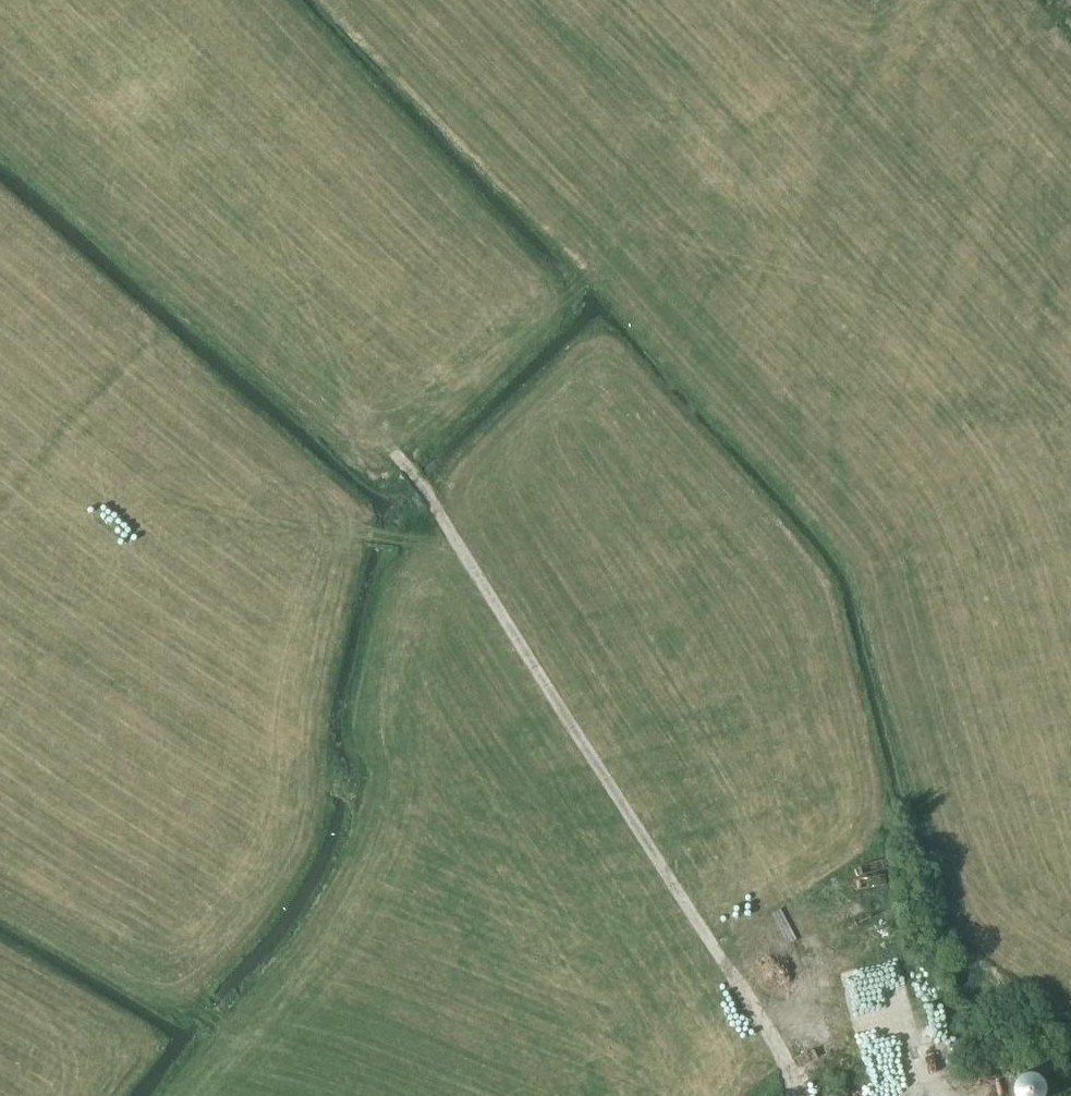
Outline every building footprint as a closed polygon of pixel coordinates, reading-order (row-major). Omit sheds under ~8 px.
[(800,879),(802,888),(827,881),(825,872),(800,879)] [(1045,1093),(1044,1089),(1040,1084),(1038,1081),(1035,1079),(1029,1076),(1021,1076),(1016,1077),(1012,1079),(1007,1084),(1003,1090),(1002,1095),(1045,1095),(1045,1093)] [(954,1095),(973,1095),(972,1085),(953,1086),(954,1095)]
